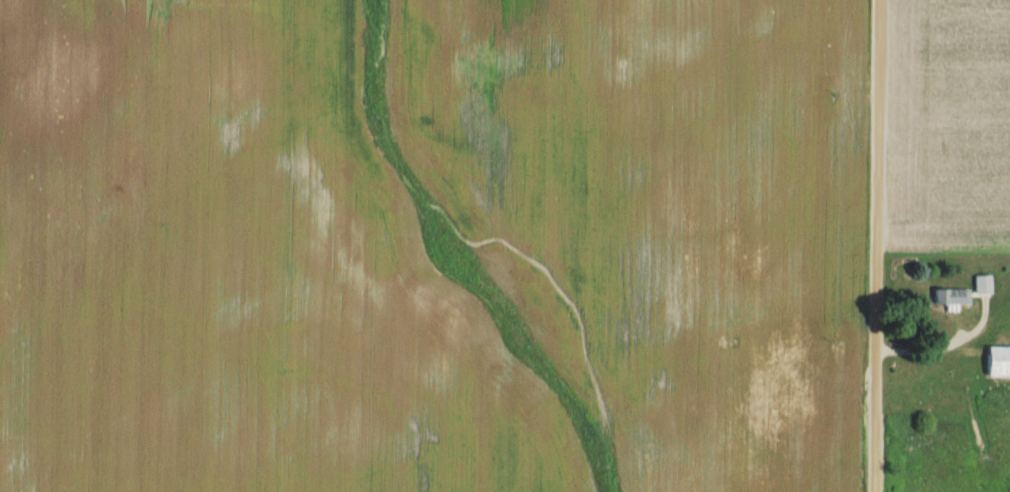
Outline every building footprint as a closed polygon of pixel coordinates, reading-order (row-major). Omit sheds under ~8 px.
[(990,296),(990,283),(975,283),(975,296),(990,296)] [(969,290),(935,290),(935,305),(969,305),(969,290)] [(988,349),(988,378),(1009,378),(1009,349),(988,349)]
